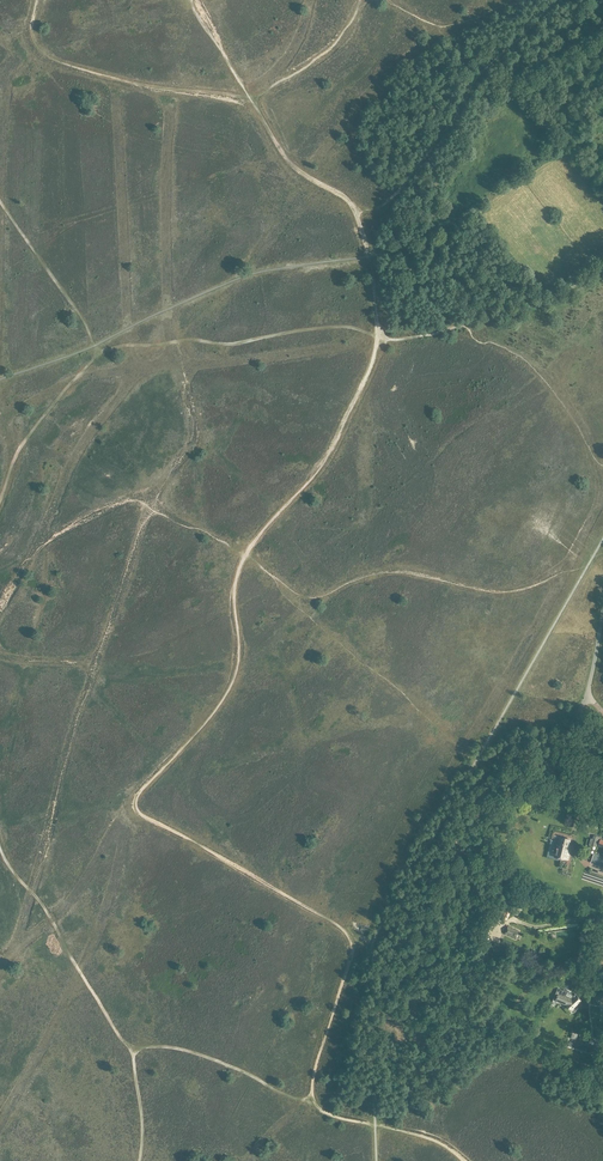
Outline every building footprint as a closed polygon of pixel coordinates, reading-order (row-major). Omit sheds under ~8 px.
[(590,845),(597,846),(599,837),(594,836),(593,839),(591,839),(590,845)] [(571,850),(568,849),(571,839),(560,837),(559,841),(552,839),(547,858),(562,861),(562,858),(569,860),(571,850)] [(594,854),(591,863),(602,867),(602,856),(594,854)] [(524,896),(540,903),(542,897),(526,890),(524,896)] [(510,912),(506,910),(502,918),(507,920),(510,912)] [(520,931),(513,928),(509,926),(505,934),(516,940),(520,931)] [(575,995),(574,996),(570,991),(567,990),(566,991),(558,988),(553,999),(556,1000),(555,1001),(562,1003),(567,1005),(570,1004),(575,1008),(577,1010),(582,1005),(580,1003),(581,1002),(575,995)] [(591,1053),(593,1046),(592,1046),(594,1039),(582,1035),(580,1043),(581,1043),(581,1044),(573,1042),(572,1046),(585,1051),(587,1052),(588,1052),(588,1053),(589,1053),(590,1052),(591,1053)]
